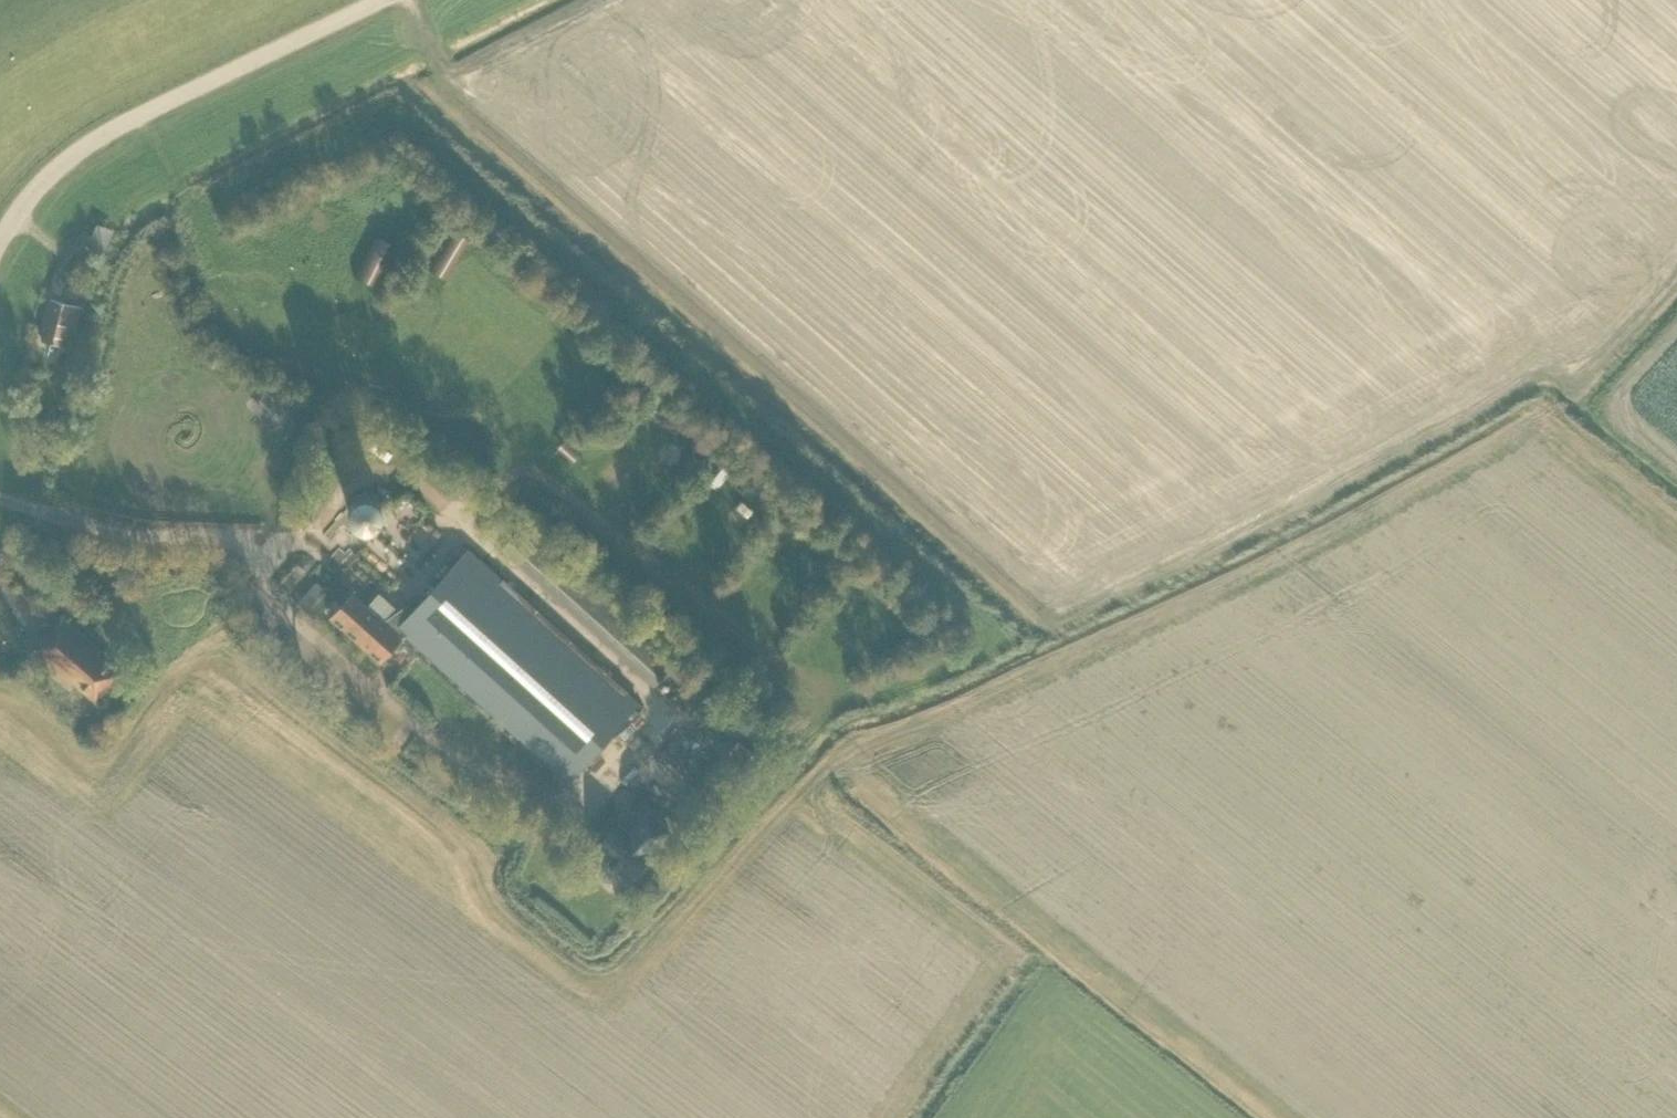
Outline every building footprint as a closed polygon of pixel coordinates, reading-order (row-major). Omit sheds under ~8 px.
[(89,235),(107,243),(117,221),(99,214),(89,235)] [(433,257),(451,269),(471,238),(452,226),(433,257)] [(376,233),(360,266),(380,276),(396,243),(376,233)] [(75,337),(83,307),(51,299),(42,341),(65,346),(67,335),(75,337)] [(652,415),(662,405),(655,399),(646,409),(652,415)] [(717,489),(732,471),(716,458),(702,477),(717,489)] [(371,492),(368,491),(366,491),(363,491),(361,492),(358,493),(356,494),(354,496),(353,497),(351,499),(350,502),(349,504),(349,506),(349,509),(349,511),(350,514),(350,516),(352,518),(353,520),(355,522),(357,523),(359,524),(361,525),(364,526),(366,526),(369,525),(371,525),(373,524),(376,523),(378,521),(379,519),(381,517),(382,515),(383,513),(383,510),(383,508),(383,506),(382,503),(381,501),(380,499),(379,497),(377,495),(375,494),(373,493),(371,492)] [(638,704),(468,550),(415,610),(409,605),(384,622),(403,640),(565,786),(638,704)] [(351,594),(330,618),(381,664),(403,640),(384,622),(351,594)] [(95,702),(120,674),(98,655),(101,651),(64,618),(32,654),(69,687),(73,683),(95,702)] [(650,853),(670,831),(648,811),(629,834),(619,825),(595,851),(604,859),(598,866),(599,875),(605,880),(614,880),(620,873),(629,881),(652,855),(650,853)]
